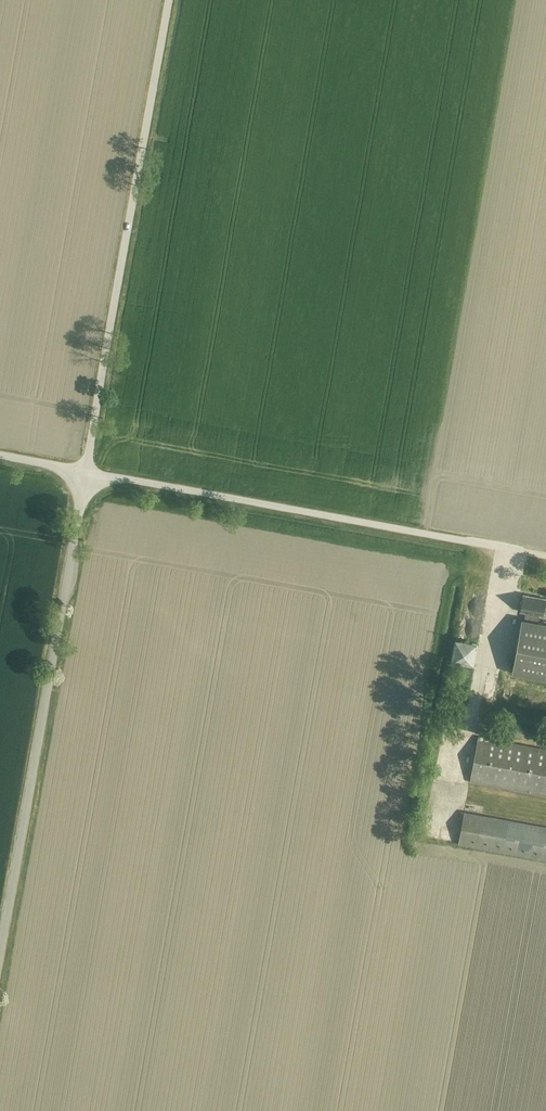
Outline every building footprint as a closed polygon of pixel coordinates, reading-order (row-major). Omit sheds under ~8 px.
[(523,619),(513,672),(545,678),(545,623),(539,621),(540,614),(544,615),(545,605),(545,598),(524,594),(523,601),(521,602),(520,607),(521,609),(521,610),(526,611),(525,619),(523,619)] [(466,627),(484,630),(489,604),(471,601),(466,627)] [(474,664),(478,642),(457,638),(453,661),(474,664)] [(475,759),(471,782),(545,796),(545,749),(479,737),(475,759)] [(463,822),(459,844),(545,859),(545,826),(465,811),(463,822)]
